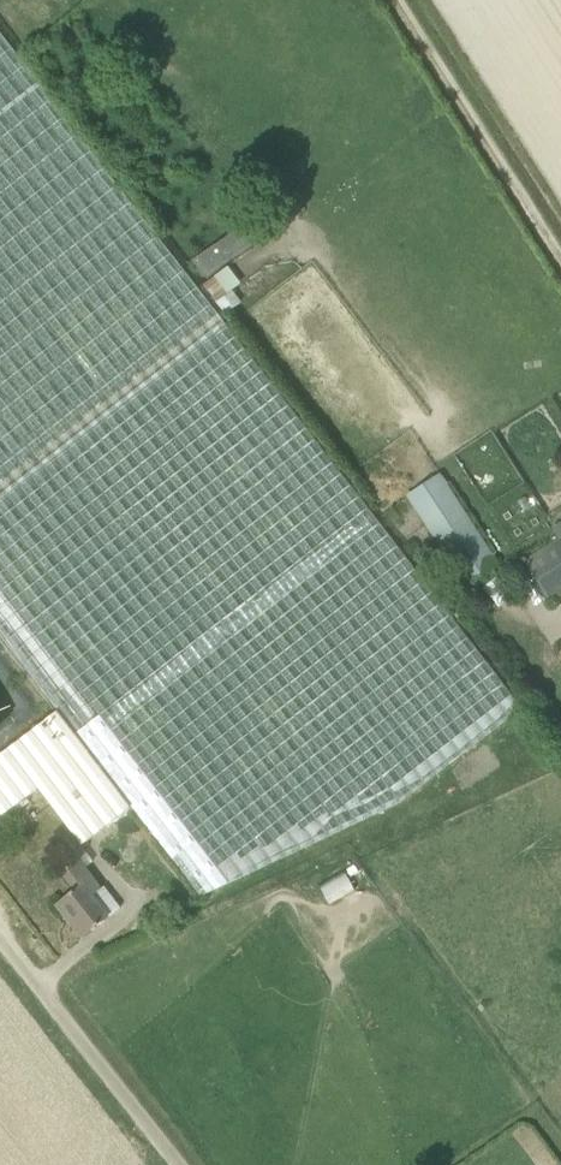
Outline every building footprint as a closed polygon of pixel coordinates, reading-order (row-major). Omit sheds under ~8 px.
[(125,813),(131,808),(200,897),(398,802),(523,705),(0,32),(0,640),(57,713),(8,750),(0,757),(0,815),(2,818),(39,789),(82,846),(114,821),(125,813)] [(242,229),(191,255),(201,274),(251,248),(242,229)] [(242,301),(232,286),(239,281),(229,265),(205,281),(226,311),(242,301)] [(464,585),(498,563),(500,562),(442,474),(407,497),(464,585)] [(560,591),(560,541),(526,563),(549,599),(560,591)] [(102,890),(88,873),(78,859),(63,871),(76,890),(57,906),(68,919),(71,916),(87,935),(83,937),(84,938),(108,919),(92,898),(102,890)]
